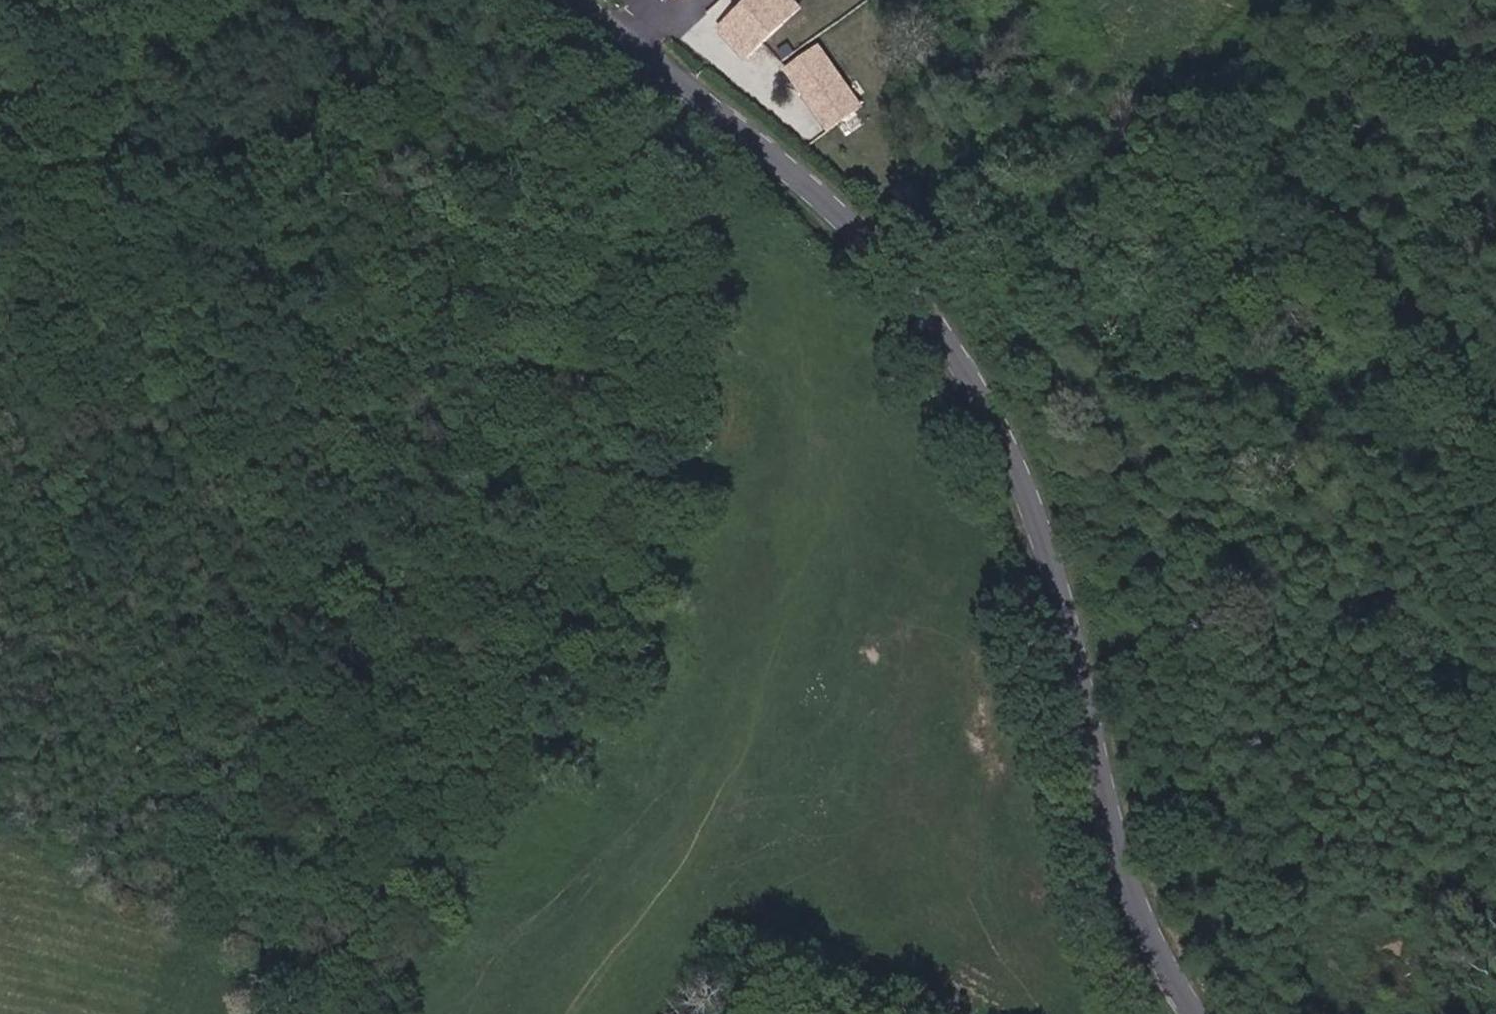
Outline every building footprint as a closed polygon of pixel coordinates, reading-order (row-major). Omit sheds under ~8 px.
[(753,31),(785,61),(800,75),(813,60),(827,41),(777,2),(753,31)]
